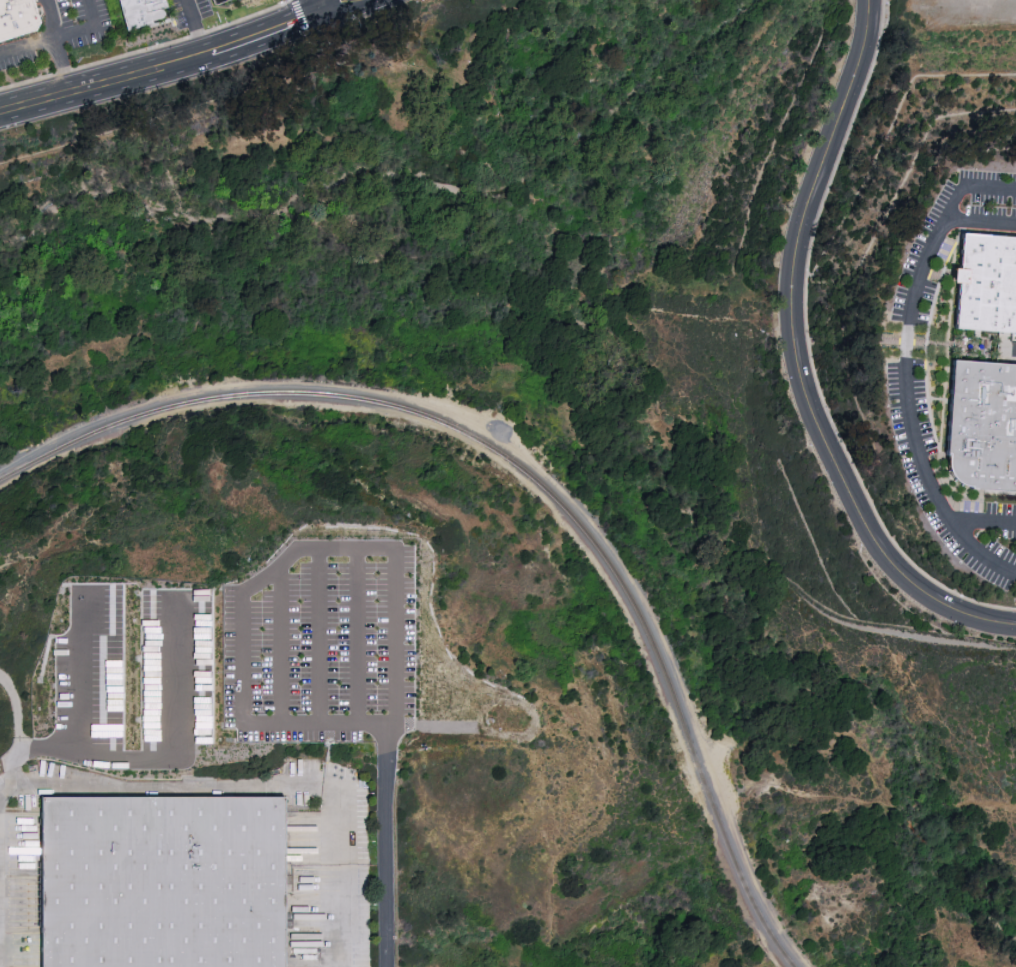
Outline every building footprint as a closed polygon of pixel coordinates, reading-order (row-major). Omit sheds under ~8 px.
[(34,34),(0,44),(0,0),(31,0),(39,26),(34,34)] [(128,34),(118,0),(159,0),(160,3),(163,2),(165,12),(163,13),(166,24),(128,34)] [(997,242),(1015,244),(1015,338),(959,335),(963,276),(966,260),(971,252),(983,244),(997,242)] [(956,367),(1015,371),(1015,498),(985,497),(972,494),(962,490),(954,482),(951,469),(951,450),(956,367)] [(284,805),(283,966),(38,966),(39,806),(284,805)]
